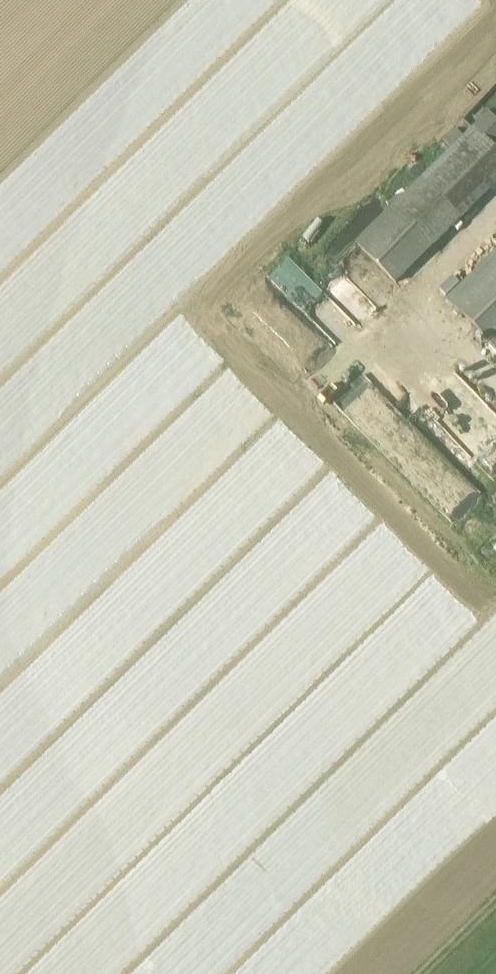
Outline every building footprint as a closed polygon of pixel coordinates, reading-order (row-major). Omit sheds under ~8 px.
[(491,114),(393,209),(358,244),(394,282),(431,248),(495,185),(495,119),(491,114)] [(448,302),(495,350),(495,254),(448,302)]
